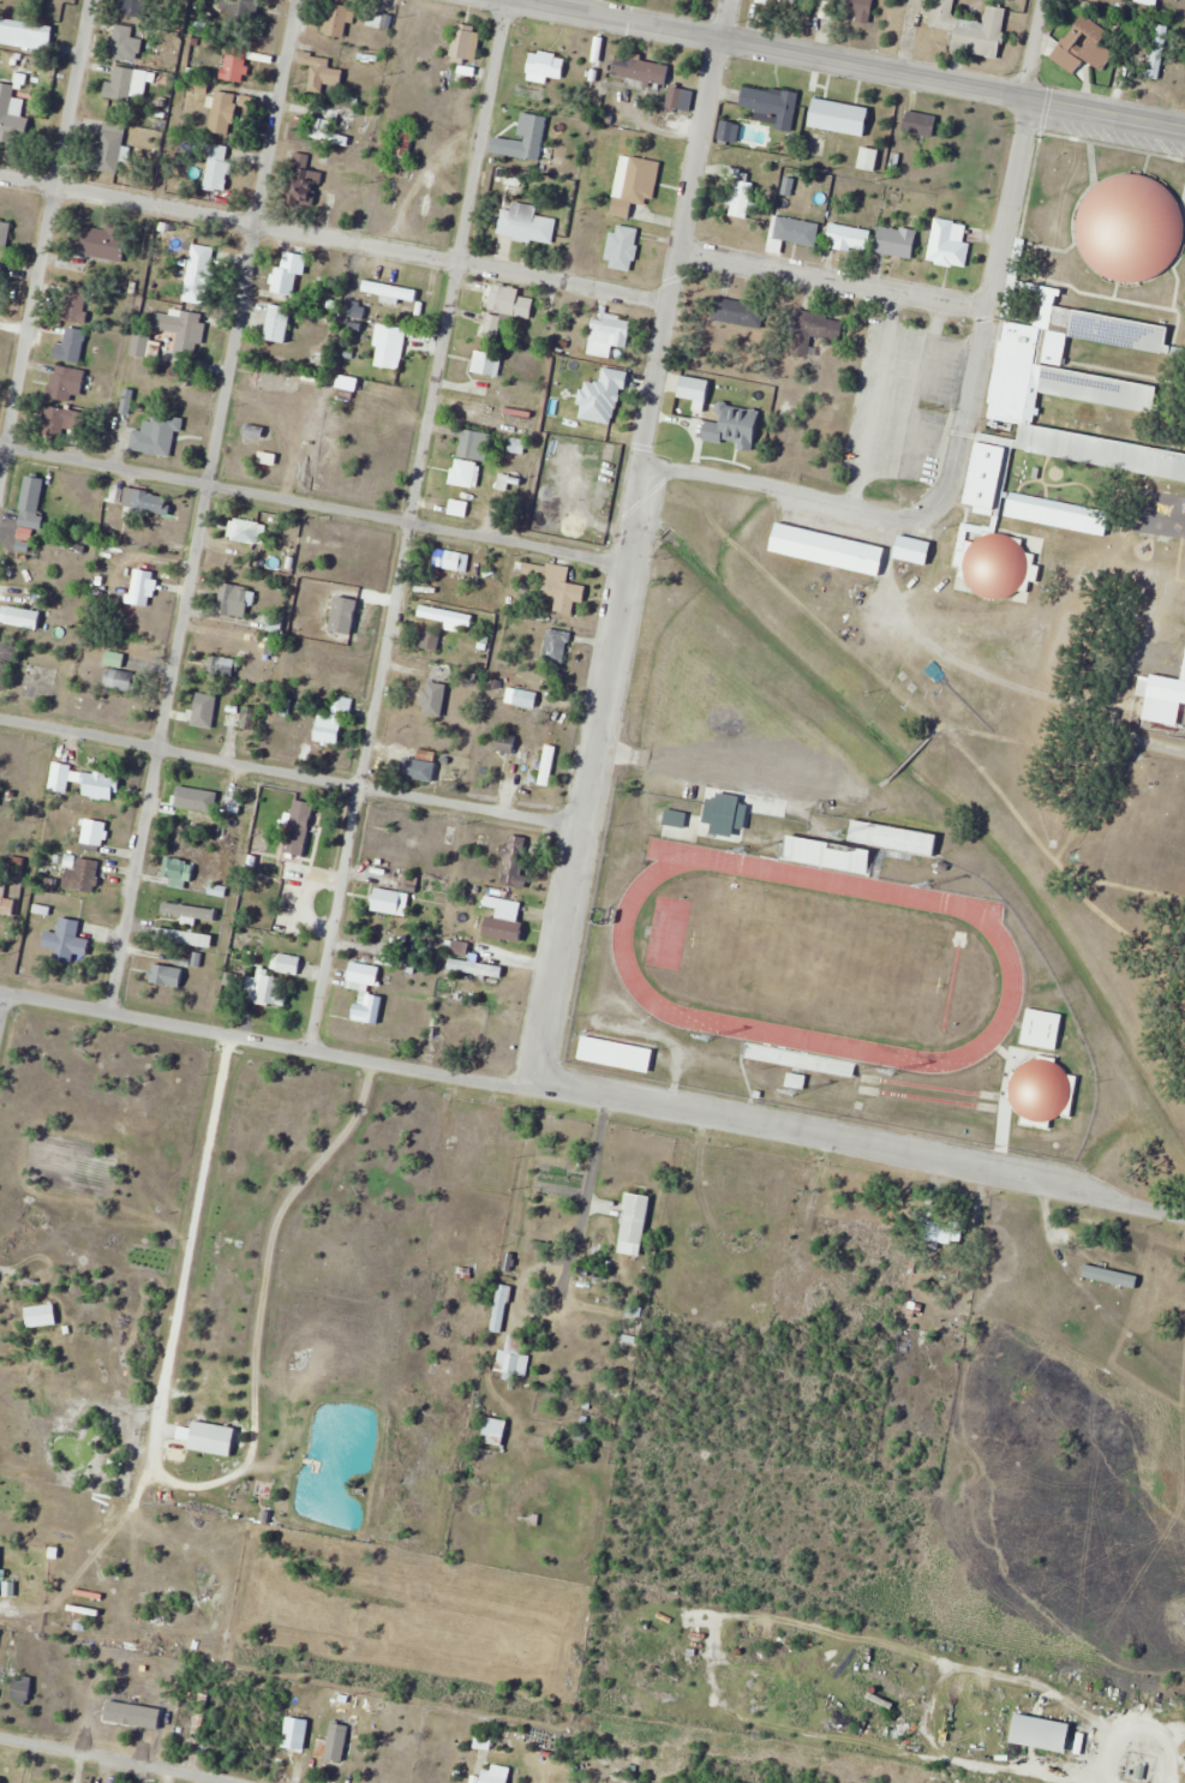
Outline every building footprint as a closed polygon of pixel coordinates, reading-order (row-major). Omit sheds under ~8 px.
[(118,14),(147,18),(150,0),(120,0),(118,14)] [(261,0),(222,0),(219,9),(256,19),(261,0)] [(830,13),(876,12),(876,0),(830,0),(830,13)] [(987,5),(985,22),(953,17),(956,0),(935,0),(930,31),(955,35),(952,51),(1000,58),(1008,8),(987,5)] [(323,33),(348,38),(354,7),(328,2),(323,33)] [(1110,32),(1084,14),(1063,44),(1090,62),(1110,32)] [(0,18),(0,43),(50,50),(53,25),(0,18)] [(137,63),(145,30),(117,24),(110,56),(137,63)] [(1140,27),(1124,25),(1121,42),(1137,44),(1140,27)] [(1169,26),(1158,25),(1149,73),(1160,75),(1169,26)] [(460,73),(477,73),(477,26),(453,26),(453,63),(460,63),(460,73)] [(221,78),(244,84),(251,52),(228,47),(221,78)] [(328,83),(344,86),(346,71),(329,68),(331,58),(301,52),(299,63),(313,66),(308,91),(326,94),(328,83)] [(565,54),(530,53),(529,83),(549,83),(549,79),(564,79),(565,54)] [(616,55),(613,76),(667,84),(670,63),(616,55)] [(137,70),(112,65),(106,98),(130,103),(137,70)] [(0,83),(0,137),(26,142),(31,118),(22,116),(26,100),(13,97),(16,86),(0,83)] [(668,108),(689,112),(693,89),(672,85),(668,108)] [(741,109),(757,111),(756,121),(777,125),(776,130),(793,132),(799,94),(745,85),(741,109)] [(806,97),(861,109),(854,137),(800,125),(806,97)] [(346,114),(312,108),(306,138),(348,146),(350,133),(342,132),(346,114)] [(935,136),(938,115),(906,111),(904,132),(935,136)] [(548,117),(523,112),(519,139),(494,136),(491,153),(541,161),(548,117)] [(119,173),(126,123),(103,120),(96,170),(119,173)] [(739,122),(720,122),(720,143),(739,143),(739,122)] [(391,164),(405,168),(416,133),(403,129),(391,164)] [(235,150),(216,144),(203,186),(222,192),(235,150)] [(876,171),(881,150),(864,146),(859,167),(876,171)] [(311,155),(298,153),(288,202),(314,208),(322,172),(308,169),(311,155)] [(648,222),(659,161),(622,154),(611,215),(648,222)] [(1085,251),(1094,264),(1106,275),(1121,281),(1145,282),(1167,273),(1184,255),(1184,250),(1184,208),(1172,187),(1150,175),(1129,174),(1108,180),(1093,195),(1082,214),(1081,235),(1085,251)] [(727,215),(749,217),(752,179),(731,176),(727,215)] [(553,245),(558,219),(536,215),(538,205),(513,201),(511,211),(501,209),(497,236),(553,245)] [(821,224),(775,215),(768,252),(782,255),(784,240),(817,247),(821,224)] [(967,267),(970,242),(953,241),(956,221),(935,219),(930,263),(967,267)] [(8,250),(11,221),(0,220),(0,249),(8,250)] [(872,231),(832,223),(827,245),(867,253),(872,231)] [(124,261),(128,233),(76,224),(71,252),(124,261)] [(632,273),(641,230),(614,224),(605,267),(632,273)] [(913,259),(918,232),(881,225),(876,252),(913,259)] [(184,297),(207,302),(217,243),(194,239),(184,297)] [(269,285),(292,296),(310,261),(287,250),(269,285)] [(363,292),(383,295),(382,302),(400,305),(401,300),(417,303),(416,309),(431,311),(434,292),(365,282),(363,292)] [(480,307),(530,319),(536,295),(485,283),(480,307)] [(90,324),(96,291),(69,286),(64,319),(90,324)] [(763,305),(716,297),(711,319),(759,328),(763,305)] [(1034,423),(1184,451),(1184,480),(1029,450),(1024,477),(1006,473),(999,515),(963,509),(977,430),(1013,437),(1018,437),(1021,425),(983,418),(1003,318),(1041,327),(1046,301),(1076,307),(1075,309),(1169,325),(1165,354),(1070,336),(1064,369),(1160,387),(1154,414),(1040,393),(1034,423)] [(265,340),(287,344),(293,308),(271,304),(265,340)] [(199,354),(206,318),(155,309),(152,328),(178,334),(175,350),(199,354)] [(634,319),(596,310),(589,341),(627,350),(634,319)] [(813,336),(841,342),(846,320),(797,310),(789,352),(809,356),(813,336)] [(480,315),(477,338),(499,341),(502,318),(480,315)] [(63,345),(57,343),(54,357),(82,364),(89,331),(67,326),(63,345)] [(132,355),(148,357),(150,337),(133,335),(132,355)] [(399,370),(404,339),(380,336),(375,367),(399,370)] [(503,354),(475,349),(471,373),(499,377),(503,354)] [(87,382),(66,364),(45,389),(66,407),(87,382)] [(287,371),(254,367),(251,386),(284,390),(287,371)] [(43,424),(81,435),(87,415),(49,404),(43,424)] [(184,418),(149,412),(146,432),(134,430),(130,450),(172,458),(177,432),(182,432),(184,418)] [(267,439),(270,429),(245,423),(243,434),(267,439)] [(485,462),(492,435),(464,428),(457,455),(485,462)] [(480,463),(455,459),(451,485),(476,488),(480,463)] [(1029,460),(1108,475),(1103,499),(1025,484),(1029,460)] [(43,478),(24,477),(21,528),(41,529),(43,478)] [(164,516),(169,497),(123,486),(118,506),(164,516)] [(1007,491),(1113,511),(1108,536),(1003,515),(1007,491)] [(263,547),(267,525),(233,517),(228,539),(263,547)] [(770,522),(878,548),(870,576),(762,551),(770,522)] [(893,533),(921,540),(915,560),(888,554),(893,533)] [(471,555),(437,548),(433,567),(467,574),(471,555)] [(941,570),(991,581),(996,560),(946,549),(941,570)] [(570,567),(525,562),(524,575),(543,577),(541,596),(557,597),(555,612),(579,615),(581,586),(568,584),(570,567)] [(154,605),(154,570),(131,570),(131,605),(154,605)] [(217,613),(245,619),(250,588),(223,583),(217,613)] [(42,612),(8,606),(5,625),(38,631),(42,612)] [(419,618),(472,627),(474,615),(421,606),(419,618)] [(571,633),(549,628),(542,661),(564,666),(571,633)] [(438,651),(441,634),(424,631),(421,648),(438,651)] [(123,666),(124,654),(107,652),(106,664),(123,666)] [(233,681),(237,660),(209,655),(205,675),(233,681)] [(109,667),(105,686),(132,692),(136,673),(109,667)] [(54,669),(38,669),(37,692),(53,693),(54,669)] [(1154,671),(1184,678),(1184,702),(1181,701),(1178,726),(1144,720),(1154,671)] [(447,684),(425,683),(423,716),(444,717),(447,684)] [(242,708),(230,706),(232,694),(206,689),(200,723),(220,727),(222,714),(241,717),(242,708)] [(538,691),(515,691),(515,707),(538,707),(538,691)] [(353,699),(335,697),(333,717),(319,715),(315,744),(340,747),(344,717),(351,718),(353,699)] [(513,755),(516,737),(501,735),(498,753),(513,755)] [(549,789),(559,748),(547,745),(540,772),(532,770),(528,784),(549,789)] [(400,780),(421,780),(422,758),(400,757),(400,780)] [(65,765),(53,764),(51,791),(63,792),(65,765)] [(83,796),(118,802),(122,779),(87,772),(83,796)] [(242,806),(246,789),(228,785),(224,802),(242,806)] [(204,815),(209,792),(185,787),(180,810),(204,815)] [(307,856),(314,802),(294,800),(287,854),(307,856)] [(688,813),(667,809),(664,825),(686,829),(688,813)] [(102,854),(108,823),(86,819),(81,849),(102,854)] [(936,857),(940,835),(855,821),(851,843),(936,857)] [(788,833),(874,849),(869,874),(784,858),(788,833)] [(529,837),(505,837),(505,887),(529,887),(529,837)] [(186,889),(195,867),(171,856),(161,879),(186,889)] [(100,861),(68,857),(64,889),(96,893),(100,861)] [(372,910),(406,918),(411,894),(397,891),(401,875),(388,872),(384,888),(378,886),(372,910)] [(5,899),(4,887),(0,887),(0,915),(15,913),(13,898),(5,899)] [(78,938),(80,921),(61,918),(58,934),(45,932),(42,953),(87,961),(90,940),(78,938)] [(214,934),(158,929),(158,920),(139,918),(137,940),(213,948),(214,934)] [(523,943),(526,924),(488,918),(485,937),(523,943)] [(303,957),(276,953),(273,971),(300,975),(303,957)] [(503,979),(505,966),(471,961),(471,962),(450,958),(448,971),(503,979)] [(383,996),(375,995),(379,967),(351,963),(347,989),(359,990),(354,1020),(379,1024),(383,996)] [(149,984),(181,988),(184,969),(152,965),(149,984)] [(291,978),(254,972),(249,1001),(286,1007),(291,978)] [(1027,1006),(1064,1013),(1057,1049),(1021,1043),(1027,1006)] [(581,1033),(654,1046),(650,1071),(577,1058),(581,1033)] [(787,1086),(805,1089),(808,1075),(790,1072),(787,1086)] [(611,1240),(620,1192),(644,1196),(635,1245),(611,1240)] [(964,1221),(932,1219),(931,1241),(962,1244),(964,1221)] [(1083,1277),(1136,1290),(1140,1276),(1087,1263),(1083,1277)] [(500,1331),(512,1287),(502,1284),(490,1329),(500,1331)] [(17,1308),(47,1304),(48,1323),(19,1327),(17,1308)] [(528,1338),(507,1338),(508,1349),(498,1350),(499,1373),(529,1372),(528,1338)] [(483,1441),(503,1446),(509,1421),(489,1417),(483,1441)] [(188,1422),(226,1428),(221,1455),(184,1449),(188,1422)] [(23,1630),(41,1634),(45,1618),(26,1615),(23,1630)] [(14,1703),(32,1703),(32,1677),(14,1677),(14,1703)] [(1072,1724),(1067,1749),(1015,1739),(1019,1713),(1072,1724)] [(309,1720),(287,1717),(284,1747),(305,1750),(309,1720)] [(325,1761),(343,1764),(350,1725),(331,1722),(325,1761)] [(485,1768),(481,1782),(508,1782),(511,1774),(485,1768)]
